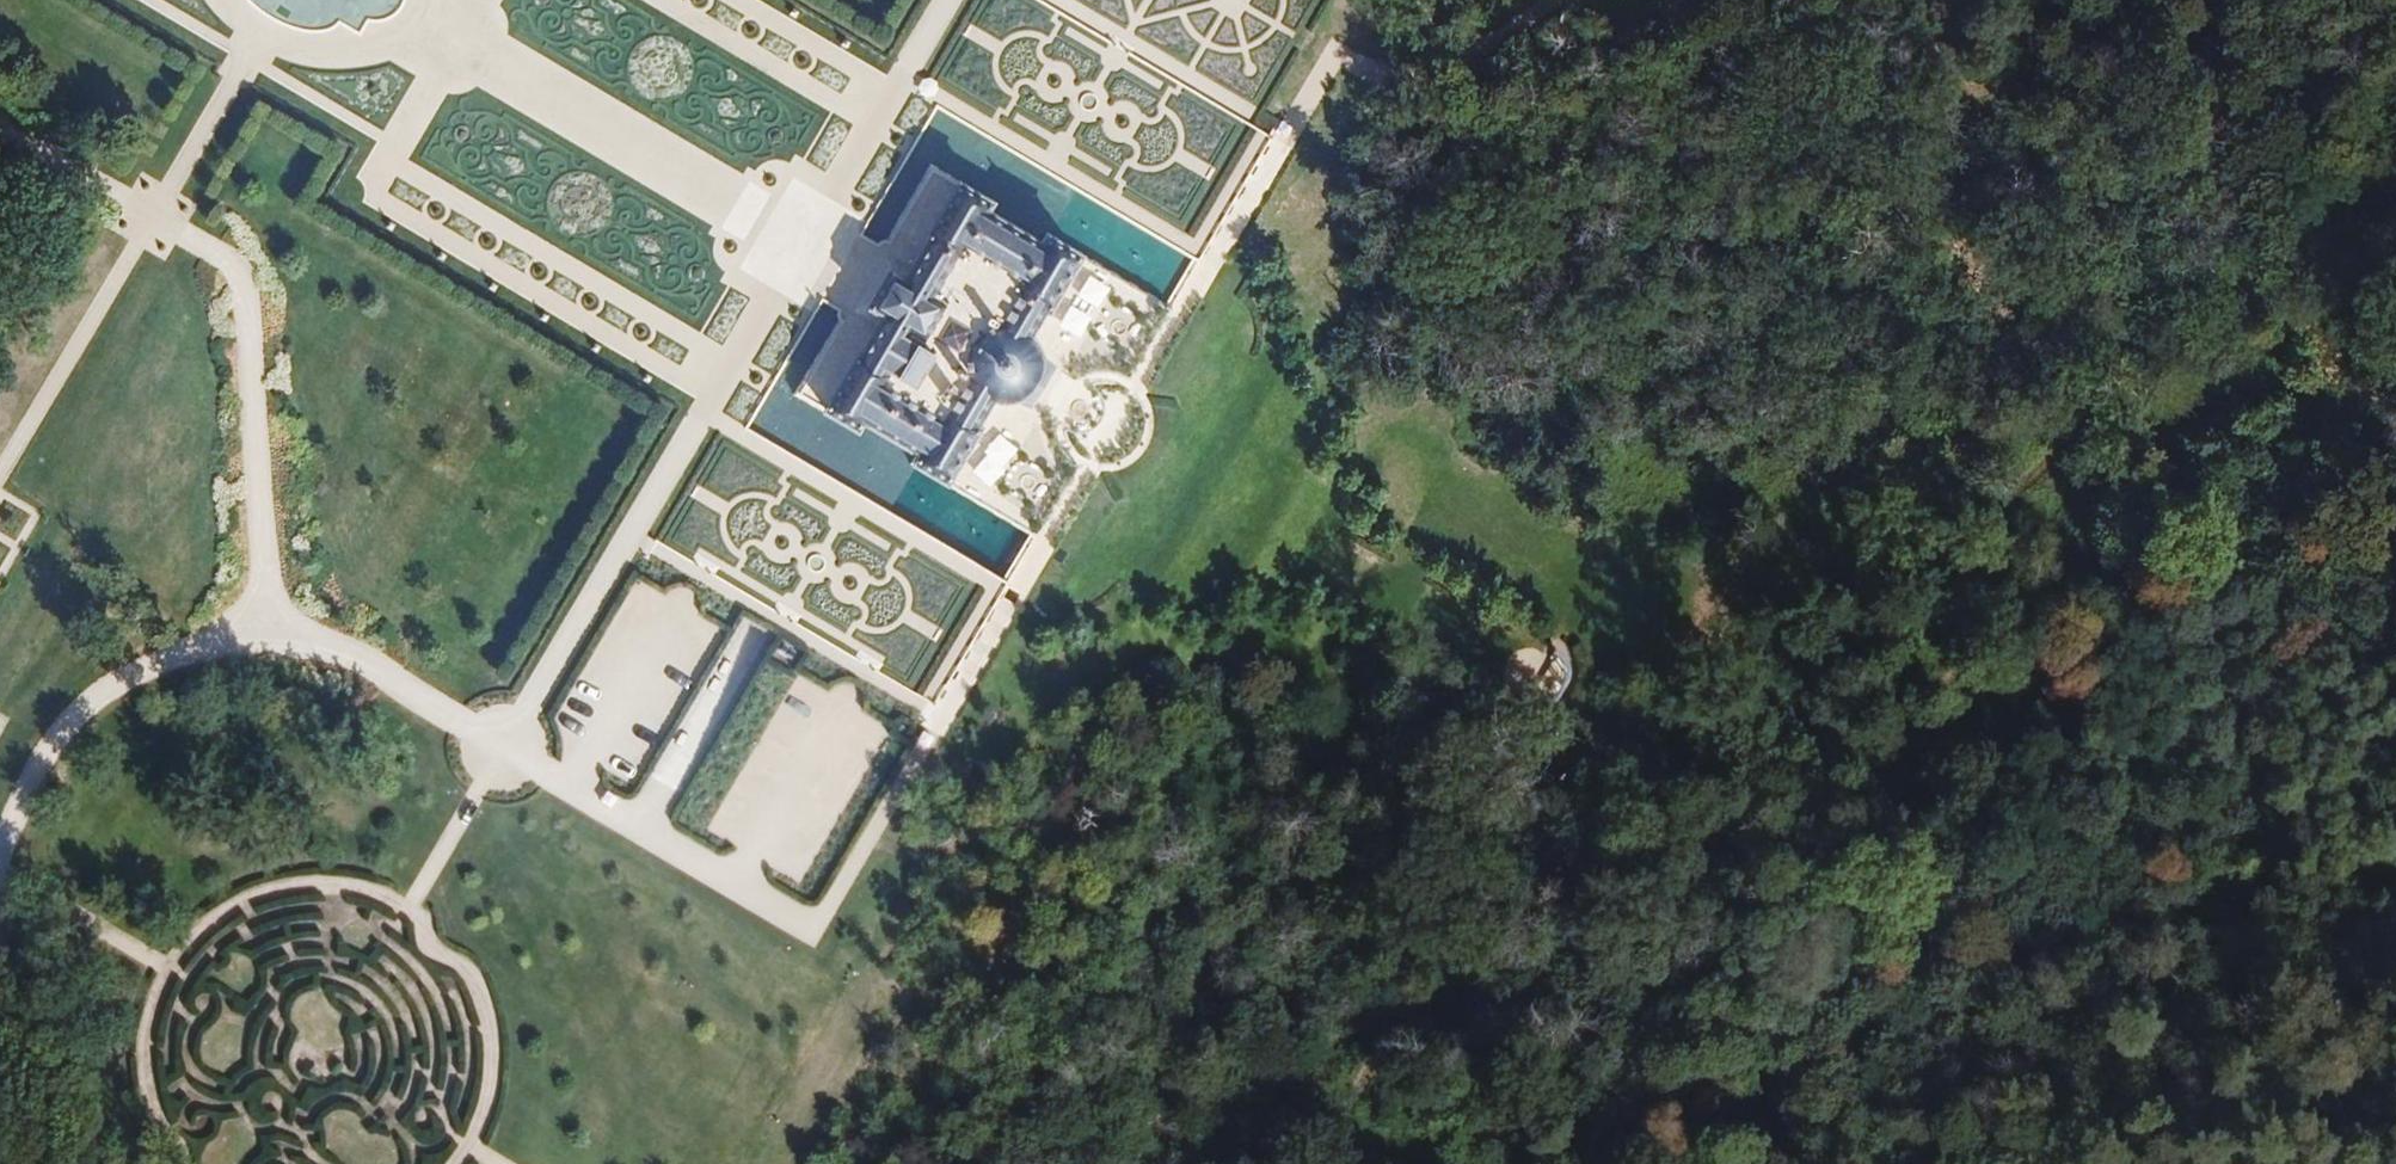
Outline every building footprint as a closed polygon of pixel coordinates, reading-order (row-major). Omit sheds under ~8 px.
[(1036,535),(1082,456),(1076,447),(1073,436),(1073,434),(1079,437),(1085,439),(1092,438),(1099,436),(1104,432),(1108,426),(1110,420),(1110,413),(1108,407),(1105,401),(1099,396),(1105,395),(1116,396),(1117,396),(1168,308),(1080,256),(1049,237),(1044,246),(986,212),(991,203),(959,184),(957,186),(933,172),(886,251),(849,314),(801,394),(825,408),(824,410),(856,429),(862,419),(921,454),(915,464),(946,482),(1036,535)]
